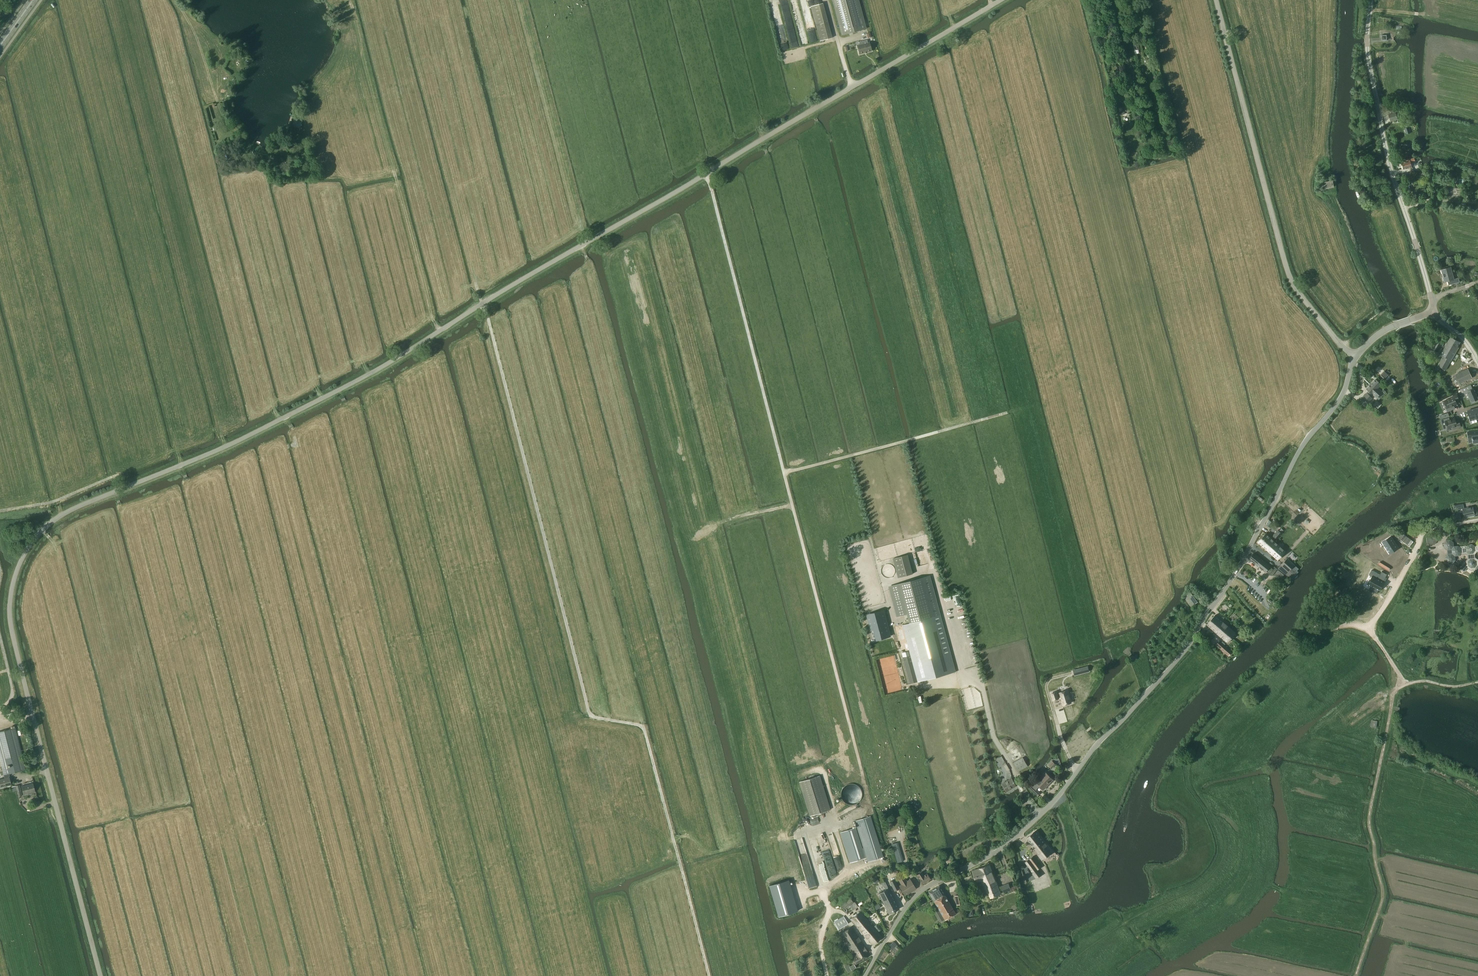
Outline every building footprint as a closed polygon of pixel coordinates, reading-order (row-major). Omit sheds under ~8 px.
[(842,35),(866,29),(858,0),(833,0),(842,35)] [(860,45),(857,46),(859,54),(864,53),(867,53),(867,52),(871,51),(869,42),(868,43),(867,40),(859,42),(860,45)] [(1138,41),(1131,42),(1131,43),(1132,43),(1134,51),(1138,50),(1140,49),(1138,41)] [(1390,121),(1397,119),(1400,119),(1398,113),(1396,114),(1395,112),(1388,115),(1390,121)] [(1407,161),(1401,163),(1403,169),(1408,168),(1409,168),(1410,168),(1410,167),(1412,167),(1411,163),(1415,162),(1414,158),(1410,159),(1406,160),(1407,161)] [(1334,187),(1332,180),(1321,182),(1322,190),(1334,187)] [(1462,188),(1446,187),(1446,199),(1461,200),(1462,188)] [(1444,282),(1447,281),(1448,285),(1460,282),(1458,278),(1454,279),(1451,267),(1441,270),(1444,282)] [(1438,365),(1442,367),(1447,358),(1446,357),(1452,346),(1451,345),(1452,344),(1453,345),(1455,342),(1454,341),(1455,339),(1450,337),(1440,354),(1443,356),(1438,365)] [(1447,358),(1442,367),(1446,370),(1458,348),(1457,347),(1460,342),(1455,339),(1454,341),(1455,342),(1453,345),(1452,344),(1451,345),(1452,346),(1446,357),(1447,358)] [(1429,348),(1431,349),(1437,352),(1442,344),(1436,341),(1434,345),(1431,344),(1429,348)] [(1456,375),(1460,383),(1471,377),(1467,370),(1456,375)] [(1384,379),(1389,375),(1384,371),(1380,375),(1384,379)] [(1378,388),(1377,388),(1381,385),(1375,379),(1366,389),(1372,394),(1377,398),(1378,397),(1379,396),(1382,393),(1378,388)] [(1462,389),(1464,393),(1467,392),(1472,402),(1473,402),(1477,401),(1477,400),(1477,399),(1473,388),(1472,389),(1470,385),(1462,389)] [(1367,393),(1363,397),(1368,402),(1372,398),(1367,393)] [(1443,402),(1447,411),(1454,408),(1453,405),(1456,404),(1455,401),(1459,400),(1456,395),(1450,397),(1451,398),(1443,402)] [(1470,421),(1477,418),(1477,408),(1467,411),(1470,421)] [(1449,418),(1444,419),(1447,429),(1451,427),(1452,429),(1460,427),(1458,420),(1455,421),(1455,419),(1449,420),(1449,418)] [(1468,432),(1468,438),(1473,437),(1473,443),(1477,442),(1477,431),(1468,432)] [(1473,507),(1462,509),(1464,517),(1475,515),(1474,515),(1477,514),(1477,510),(1474,511),(1473,507)] [(1281,534),(1279,531),(1278,531),(1272,538),(1276,540),(1281,534)] [(1258,542),(1267,550),(1274,542),(1265,534),(1258,542)] [(1435,544),(1437,541),(1437,537),(1434,534),(1429,535),(1427,538),(1423,538),(1424,543),(1427,542),(1430,545),(1435,544)] [(1388,536),(1377,543),(1385,559),(1397,552),(1388,536)] [(1461,568),(1460,569),(1464,572),(1467,568),(1470,570),(1473,570),(1474,571),(1477,574),(1477,560),(1474,558),(1473,554),(1476,551),(1475,546),(1472,544),(1468,544),(1465,548),(1461,548),(1458,545),(1454,546),(1453,542),(1450,539),(1446,540),(1443,543),(1444,547),(1447,550),(1447,554),(1445,557),(1445,561),(1449,564),(1453,564),(1455,560),(1455,556),(1459,556),(1461,553),(1461,554),(1465,553),(1467,555),(1468,558),(1465,561),(1462,558),(1460,561),(1462,563),(1462,566),(1461,568)] [(1274,542),(1267,550),(1278,560),(1285,552),(1274,542)] [(1257,566),(1262,560),(1253,553),(1249,559),(1257,566)] [(1295,565),(1287,558),(1278,569),(1284,574),(1285,573),(1292,579),(1297,574),(1291,569),(1295,565)] [(1271,566),(1262,560),(1257,566),(1266,572),(1271,566)] [(1378,570),(1368,562),(1361,570),(1366,574),(1363,579),(1374,588),(1380,581),(1373,576),(1378,570)] [(1284,575),(1278,570),(1275,574),(1281,579),(1284,575)] [(895,627),(901,649),(910,684),(918,682),(956,672),(941,615),(930,576),(889,587),(897,616),(907,613),(910,623),(902,625),(895,627)] [(1378,606),(1367,599),(1360,610),(1370,616),(1378,606)] [(881,608),(861,613),(867,634),(871,634),(875,647),(890,642),(881,608)] [(1219,627),(1223,622),(1215,615),(1211,619),(1219,627)] [(1207,624),(1216,632),(1219,629),(1218,628),(1219,627),(1211,619),(1207,624)] [(1219,627),(1232,638),(1236,633),(1223,622),(1219,627)] [(1227,643),(1232,638),(1219,627),(1218,628),(1219,629),(1216,632),(1227,643)] [(1216,645),(1228,655),(1232,652),(1219,641),(1216,645)] [(1062,682),(1060,673),(1052,675),(1054,684),(1062,682)] [(1071,703),(1067,690),(1063,692),(1060,693),(1060,694),(1058,694),(1057,692),(1054,693),(1051,693),(1053,700),(1056,699),(1059,698),(1058,698),(1061,697),(1063,705),(1067,704),(1071,703)] [(4,775),(8,774),(26,769),(25,768),(28,768),(27,765),(25,765),(15,727),(0,731),(0,760),(4,775)] [(1011,751),(1017,760),(1022,757),(1017,748),(1011,751)] [(1019,771),(1028,766),(1023,757),(1014,762),(1019,771)] [(1046,773),(1036,783),(1033,786),(1030,783),(1027,786),(1038,796),(1040,793),(1036,790),(1039,787),(1043,790),(1053,779),(1046,773)] [(4,775),(5,778),(0,780),(0,788),(11,785),(9,777),(9,778),(8,774),(4,775)] [(799,781),(809,816),(830,809),(819,775),(799,781)] [(1012,778),(1002,784),(1006,792),(1016,786),(1012,778)] [(842,798),(844,801),(847,803),(850,804),(853,804),(857,803),(859,800),(861,798),(862,794),(862,791),(860,788),(858,786),(855,784),(852,783),(848,784),(845,785),(843,788),(841,792),(841,795),(842,798)] [(22,786),(24,794),(35,791),(33,784),(22,786)] [(13,792),(17,791),(18,797),(22,796),(20,785),(12,787),(13,792)] [(863,848),(862,848),(864,853),(865,853),(868,862),(883,857),(871,816),(855,821),(863,848)] [(864,853),(862,848),(856,827),(840,832),(849,863),(865,858),(864,853)] [(1042,860),(1052,852),(1036,830),(1026,838),(1033,848),(1038,854),(1042,860)] [(1033,855),(1024,862),(1033,873),(1032,874),(1036,879),(1042,875),(1038,870),(1042,867),(1033,855)] [(976,882),(977,882),(981,881),(983,887),(988,899),(1001,894),(992,871),(990,865),(972,871),(976,882)] [(922,884),(930,879),(927,873),(924,875),(922,872),(917,875),(922,884)] [(916,889),(910,879),(907,881),(903,875),(898,879),(901,884),(899,886),(905,895),(916,889)] [(890,882),(895,891),(899,889),(894,880),(890,882)] [(1016,888),(1015,884),(1010,886),(1009,883),(1002,886),(1004,893),(1012,890),(1011,889),(1016,888)] [(928,892),(937,907),(945,920),(955,913),(939,886),(928,892)] [(878,893),(884,904),(894,899),(888,888),(878,893)] [(772,895),(779,918),(798,913),(792,889),(772,895)] [(963,904),(961,894),(954,895),(956,905),(963,904)] [(855,902),(854,903),(850,898),(840,905),(844,910),(847,914),(858,906),(855,902)] [(894,899),(884,904),(889,914),(899,909),(894,899)] [(875,927),(874,928),(860,911),(850,919),(872,945),(882,937),(877,932),(878,931),(879,932),(880,931),(881,930),(877,925),(876,925),(875,926),(874,927),(875,927)] [(838,930),(848,924),(844,916),(834,922),(838,930)] [(840,933),(846,944),(852,954),(855,952),(856,953),(851,956),(856,964),(863,960),(870,956),(861,941),(852,926),(840,933)] [(894,942),(889,946),(892,950),(897,945),(894,942)] [(850,966),(848,964),(844,966),(848,972),(856,968),(854,964),(850,966)]
